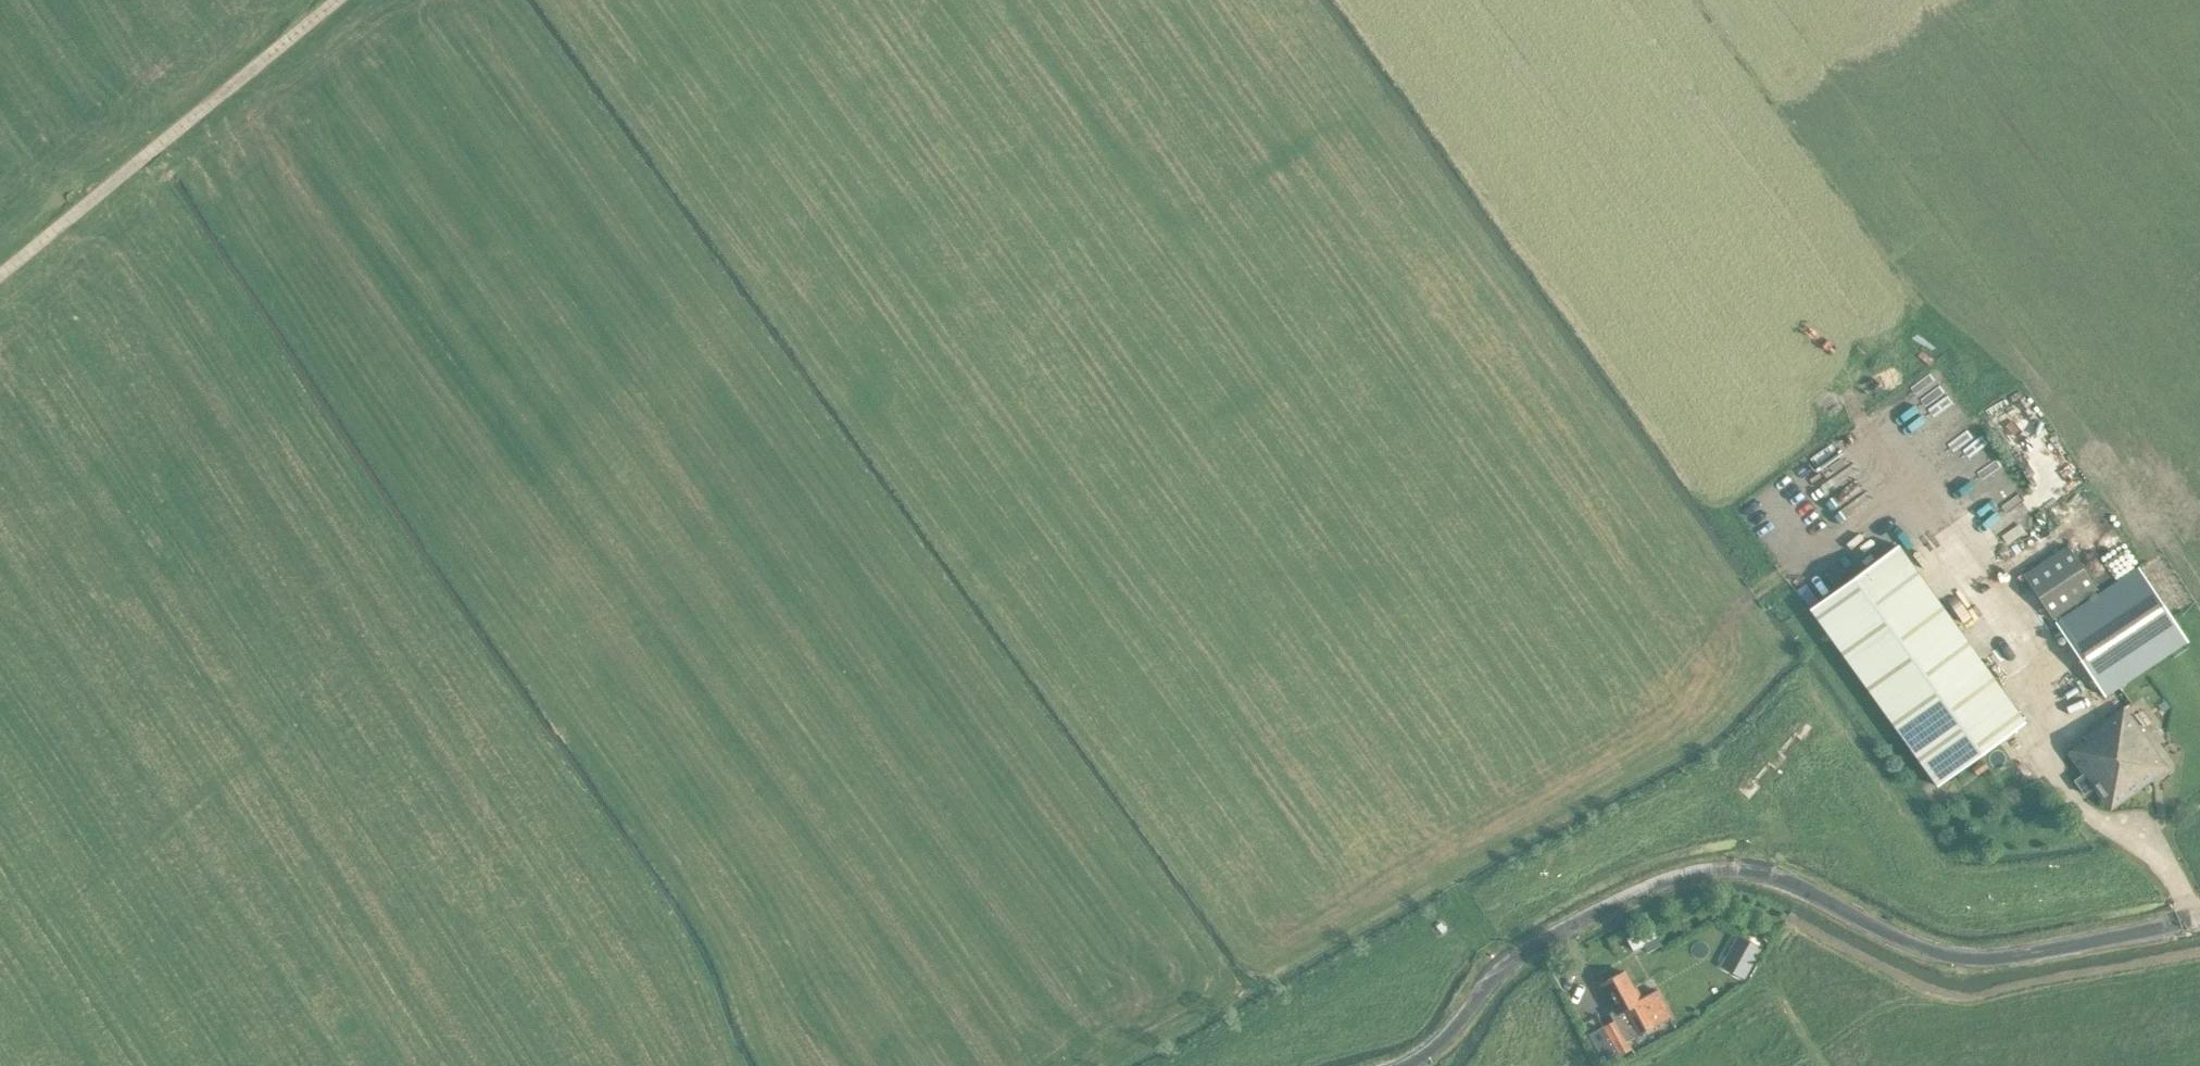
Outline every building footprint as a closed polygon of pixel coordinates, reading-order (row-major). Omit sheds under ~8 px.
[(2187,640),(2137,566),(2098,592),(2070,550),(2026,579),(2104,696),(2187,640)] [(1810,615),(1936,788),(2024,724),(1898,551),(1810,615)] [(2084,739),(2067,751),(2083,773),(2074,779),(2084,793),(2093,786),(2110,808),(2167,766),(2123,706),(2082,736),(2084,739)] [(1759,945),(1744,937),(1727,968),(1741,976),(1759,945)] [(1619,1053),(1630,1047),(1626,1039),(1637,1033),(1637,1034),(1655,1024),(1635,987),(1633,988),(1623,970),(1601,982),(1616,1010),(1611,1012),(1614,1019),(1603,1025),(1619,1053)]
